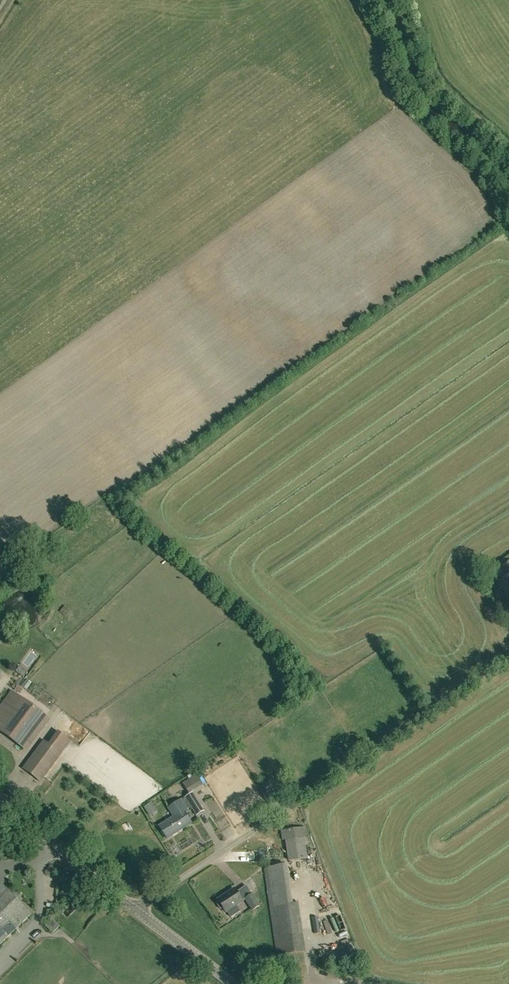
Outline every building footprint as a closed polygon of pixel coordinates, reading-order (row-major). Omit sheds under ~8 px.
[(501,568),(507,576),(499,582),(508,596),(508,562),(501,568)] [(20,694),(23,689),(18,685),(14,690),(20,694)] [(46,718),(12,693),(0,708),(0,730),(24,748),(46,718)] [(80,734),(83,739),(90,736),(87,731),(80,734)] [(40,781),(70,741),(60,734),(51,746),(44,741),(24,768),(40,781)] [(202,774),(210,769),(208,765),(200,771),(202,774)] [(188,791),(202,783),(196,775),(183,783),(188,791)] [(295,779),(290,783),(296,790),(300,786),(295,779)] [(204,810),(193,793),(169,807),(175,817),(159,826),(167,838),(192,822),(184,811),(191,806),(197,815),(204,810)] [(144,806),(150,815),(156,811),(151,802),(144,806)] [(308,842),(305,827),(281,830),(283,840),(286,839),(289,860),(306,858),(304,843),(308,842)] [(292,904),(286,864),(265,868),(277,955),(305,951),(298,903),(292,904)] [(30,915),(19,903),(21,901),(15,896),(14,898),(2,886),(0,888),(0,944),(30,915)] [(236,905),(242,901),(234,888),(218,899),(218,901),(216,902),(221,909),(223,907),(225,911),(227,911),(231,917),(240,911),(236,905)] [(253,910),(259,905),(252,894),(245,898),(253,910)] [(59,926),(52,920),(46,926),(53,933),(59,926)]
